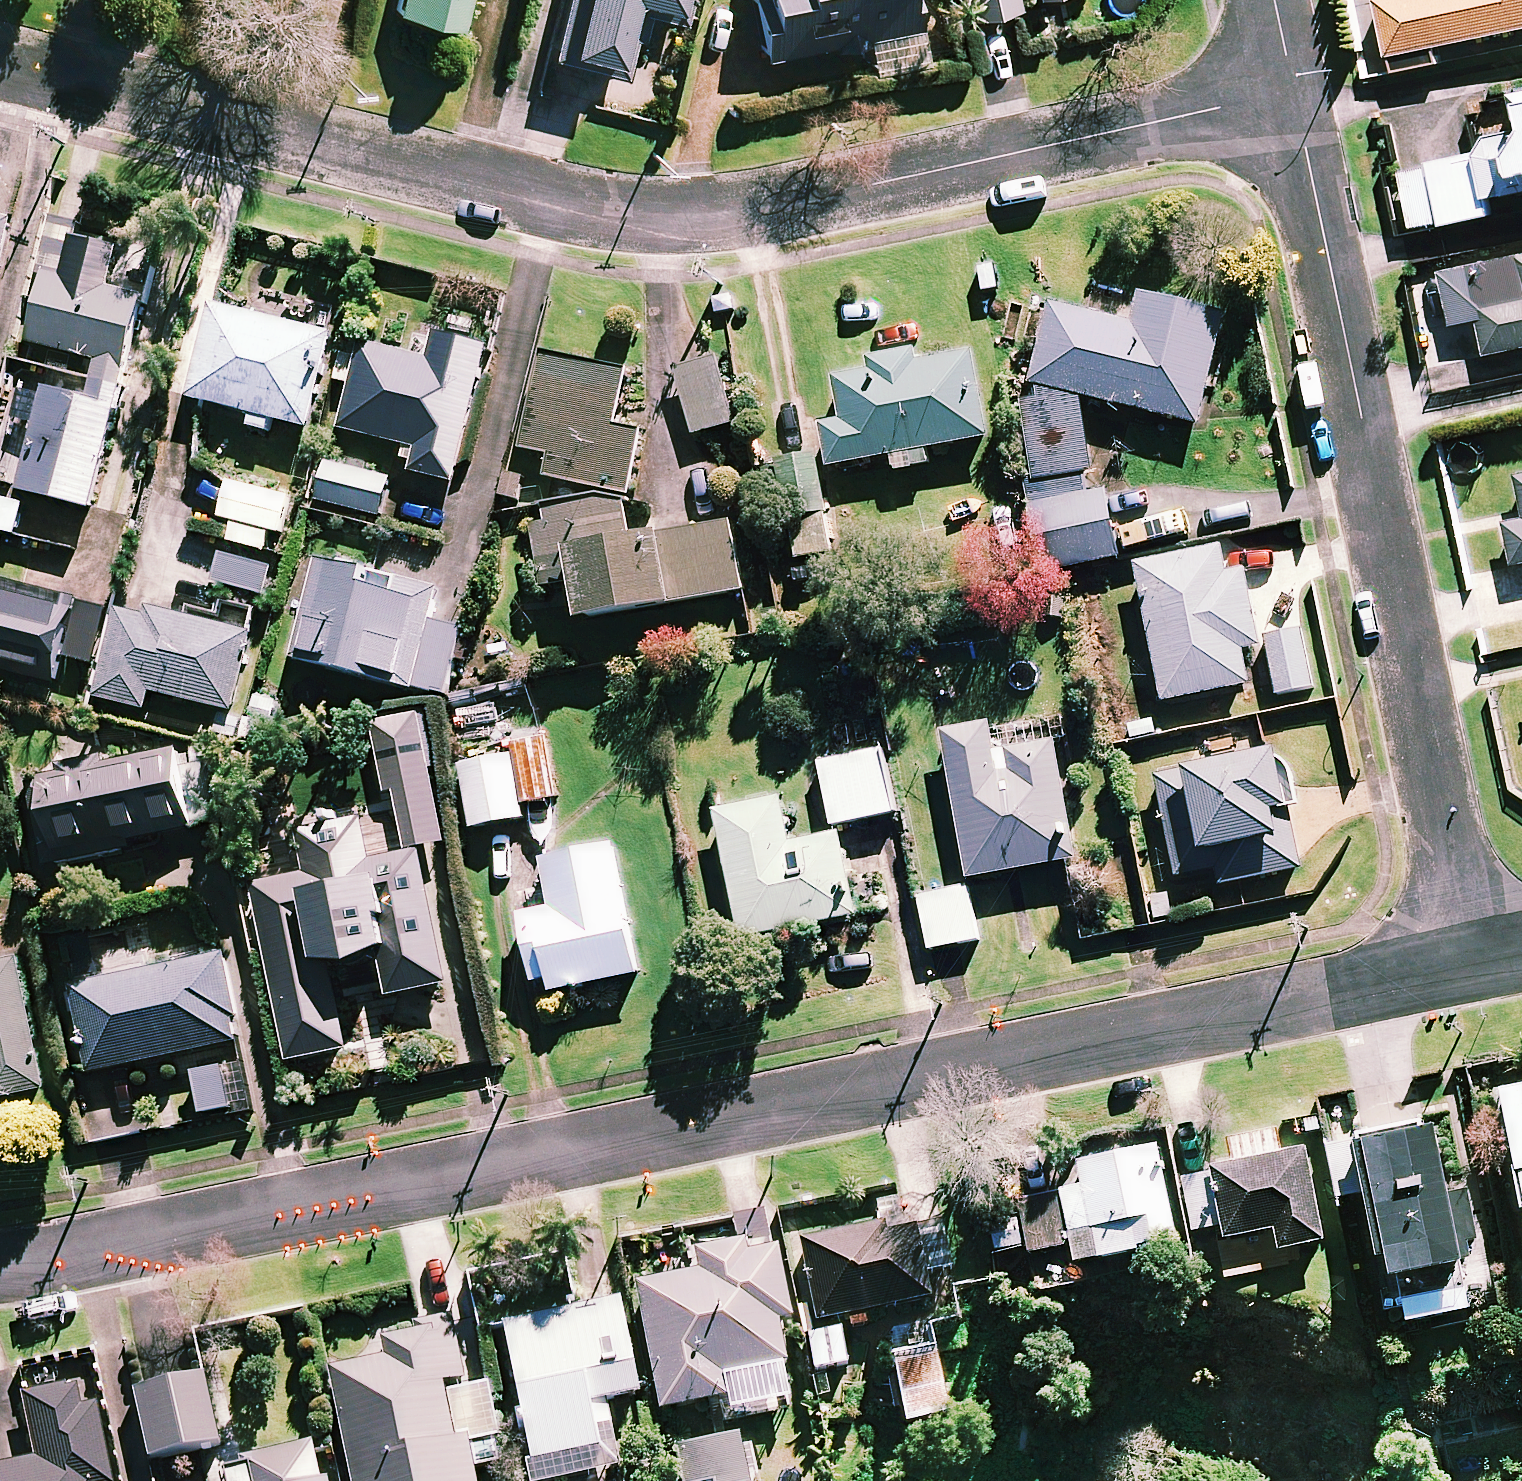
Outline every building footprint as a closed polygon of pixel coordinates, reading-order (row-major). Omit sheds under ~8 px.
[(395,10),(458,26),(464,0),(397,0),(395,10)] [(557,46),(606,58),(620,0),(568,0),(557,46)] [(761,54),(911,36),(907,0),(755,0),(761,54)] [(960,15),(1013,6),(1012,0),(958,0),(960,15)] [(1393,72),(1435,64),(1432,47),(1521,29),(1521,0),(1378,0),(1393,72)] [(1396,164),(1411,231),(1488,213),(1485,200),(1521,192),(1521,135),(1396,164)] [(0,220),(0,266),(10,222),(0,220)] [(45,275),(27,345),(88,362),(93,363),(89,379),(120,387),(143,300),(106,291),(117,249),(67,236),(56,278),(45,275)] [(1442,271),(1453,324),(1480,318),(1487,353),(1521,346),(1521,255),(1442,271)] [(1033,387),(1077,396),(1196,425),(1222,319),(1137,298),(1130,326),(1051,313),(1033,387)] [(330,335),(211,306),(188,399),(251,415),(248,429),(266,433),(269,419),(307,429),(330,335)] [(426,362),(360,345),(357,359),(341,355),(334,383),(350,387),(338,430),(413,450),(407,473),(452,484),(487,349),(433,335),(426,362)] [(987,439),(971,353),(918,363),(916,352),(864,361),(866,372),(832,379),(840,421),(821,425),(829,468),(890,456),(893,473),(928,466),(925,450),(987,439)] [(625,373),(545,358),(527,452),(553,457),(548,480),(628,495),(639,435),(614,430),(625,373)] [(734,424),(715,361),(676,373),(694,436),(734,424)] [(88,379),(84,395),(19,378),(0,450),(0,487),(89,509),(120,387),(89,379),(88,379)] [(1025,413),(1046,505),(1088,496),(1082,471),(1094,468),(1079,401),(1025,413)] [(838,552),(815,454),(758,467),(780,566),(838,552)] [(389,479),(324,464),(316,502),(380,517),(389,479)] [(227,542),(265,552),(270,532),(278,534),(288,499),(229,483),(220,516),(233,520),(227,542)] [(1088,496),(1046,505),(1036,508),(1051,573),(1121,557),(1107,492),(1088,496)] [(630,540),(623,499),(540,513),(545,538),(534,540),(543,588),(571,583),(578,620),(741,592),(729,523),(630,540)] [(0,500),(0,535),(19,539),(25,505),(0,500)] [(1508,519),(1521,582),(1521,516),(1508,519)] [(1226,578),(1221,550),(1137,566),(1163,701),(1247,685),(1241,650),(1258,647),(1244,575),(1226,578)] [(270,569),(220,560),(215,585),(266,595),(270,569)] [(437,591),(319,562),(294,660),(444,697),(461,630),(429,622),(437,591)] [(0,587),(0,661),(55,674),(71,604),(0,587)] [(252,631),(119,599),(95,699),(145,711),(150,693),(232,712),(252,631)] [(1311,688),(1301,636),(1266,643),(1276,695),(1311,688)] [(443,844),(419,716),(358,728),(370,790),(378,833),(319,844),(323,867),(443,844)] [(991,753),(986,725),(942,732),(967,879),(1074,860),(1053,743),(991,753)] [(895,813),(881,750),(818,764),(832,827),(895,813)] [(194,838),(176,751),(33,779),(50,866),(194,838)] [(522,818),(510,751),(459,759),(471,827),(522,818)] [(1297,806),(1288,751),(1158,772),(1176,876),(1214,870),(1217,885),(1300,871),(1293,829),(1274,832),(1271,811),(1297,806)] [(789,845),(780,799),(714,812),(740,939),(854,916),(838,835),(789,845)] [(636,976),(612,846),(542,859),(551,908),(515,915),(530,996),(636,976)] [(448,984),(419,850),(251,886),(272,989),(323,978),(381,965),(388,997),(448,984)] [(977,941),(967,890),(920,898),(930,950),(977,941)] [(63,936),(75,986),(105,980),(93,930),(63,936)] [(105,980),(75,986),(94,1073),(241,1040),(222,954),(105,980)] [(18,960),(0,964),(0,1098),(44,1090),(18,960)] [(233,1108),(224,1065),(191,1072),(199,1115),(233,1108)] [(1498,1093),(1521,1207),(1521,1088),(1498,1093)] [(1470,1307),(1432,1126),(1328,1147),(1339,1198),(1372,1191),(1399,1321),(1470,1307)] [(1280,1155),(1275,1130),(1230,1139),(1235,1165),(1182,1176),(1194,1231),(1224,1224),(1227,1238),(1273,1228),(1278,1250),(1323,1241),(1303,1150),(1280,1155)] [(1176,1240),(1156,1146),(1078,1162),(1083,1188),(1059,1193),(1073,1261),(1176,1240)] [(1020,1212),(989,1219),(997,1253),(1028,1246),(1020,1212)] [(951,1270),(942,1223),(918,1227),(926,1274),(951,1270)] [(926,1305),(913,1225),(798,1243),(811,1323),(926,1305)] [(772,1243),(694,1257),(697,1275),(634,1287),(658,1416),(731,1402),(735,1422),(787,1413),(771,1325),(787,1322),(772,1243)] [(617,1304),(502,1325),(531,1480),(570,1480),(574,1480),(617,1480),(603,1403),(634,1397),(617,1304)] [(470,1463),(497,1457),(482,1387),(464,1391),(451,1329),(378,1344),(381,1363),(328,1374),(351,1480),(474,1480),(470,1463)] [(844,1367),(839,1331),(809,1336),(815,1372),(844,1367)] [(943,1423),(933,1356),(892,1362),(902,1429),(943,1423)] [(217,1446),(203,1379),(135,1392),(149,1460),(217,1446)] [(70,1388),(24,1398),(37,1461),(0,1468),(0,1480),(109,1480),(95,1410),(76,1414),(70,1388)] [(736,1439),(671,1452),(677,1480),(745,1480),(736,1439)] [(309,1450),(222,1465),(225,1480),(314,1480),(309,1450)]
